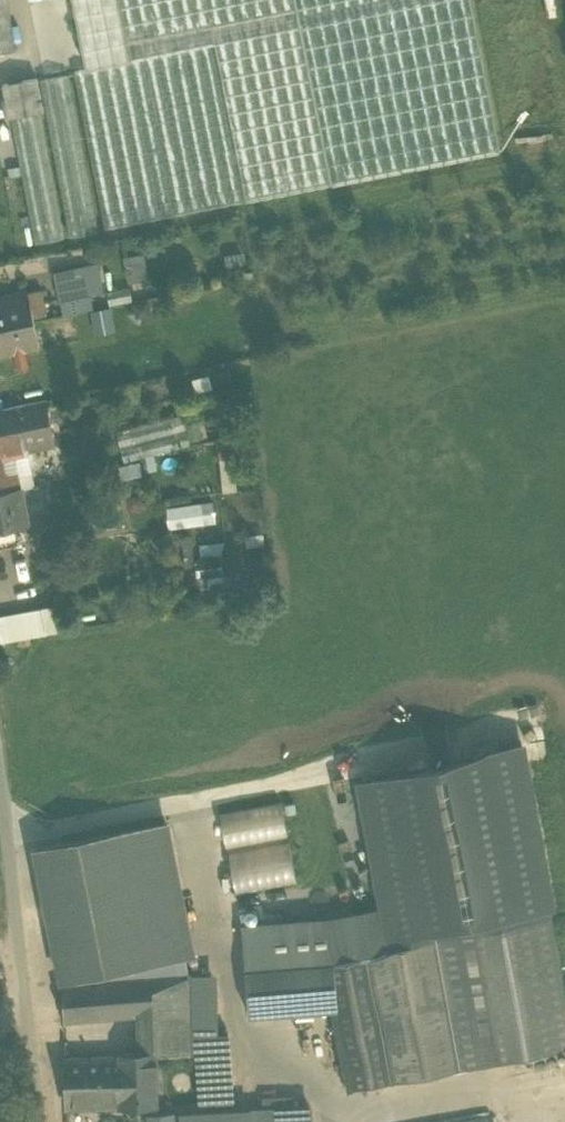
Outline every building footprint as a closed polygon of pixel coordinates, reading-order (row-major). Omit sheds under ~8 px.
[(13,45),(7,0),(0,0),(0,47),(13,45)] [(131,53),(121,0),(77,0),(89,61),(131,53)] [(131,53),(214,36),(245,194),(331,177),(502,146),(489,79),(474,0),(121,0),(131,53)] [(89,61),(75,64),(106,222),(245,194),(214,36),(131,53),(89,61)] [(70,68),(40,74),(71,229),(101,223),(70,68)] [(38,71),(4,78),(10,111),(11,111),(41,105),(44,104),(43,96),(43,92),(42,92),(38,71)] [(0,246),(29,240),(0,87),(0,245),(0,246)] [(41,105),(11,111),(35,237),(65,231),(41,105)] [(143,247),(124,251),(131,284),(150,280),(143,247)] [(100,259),(84,262),(89,291),(105,288),(100,259)] [(84,262),(56,267),(61,297),(72,295),(89,291),(84,262)] [(47,309),(42,284),(29,286),(29,288),(34,311),(47,309)] [(0,294),(0,310),(2,322),(34,315),(34,311),(29,288),(0,294)] [(107,301),(105,288),(89,291),(72,295),(74,307),(107,301)] [(0,322),(0,351),(41,342),(34,315),(2,322),(0,322)] [(0,403),(0,485),(7,484),(4,474),(34,467),(29,444),(56,439),(47,393),(0,403)] [(182,407),(117,425),(125,454),(190,437),(182,407)] [(0,485),(0,521),(16,517),(13,502),(13,500),(11,500),(7,484),(0,485)] [(213,495),(168,502),(171,520),(216,514),(213,495)] [(0,521),(0,540),(20,536),(17,522),(16,517),(0,521)] [(26,520),(17,522),(20,536),(29,534),(26,520)] [(194,552),(196,572),(210,570),(223,569),(221,549),(194,552)] [(226,593),(223,569),(210,570),(213,594),(226,593)] [(247,571),(237,572),(239,589),(249,588),(247,571)] [(0,611),(0,631),(1,635),(47,626),(42,603),(0,611)] [(388,944),(549,914),(556,913),(525,742),(356,773),(380,902),(388,944)] [(288,796),(220,803),(224,837),(291,830),(288,796)] [(167,816),(123,825),(152,970),(153,970),(189,967),(189,961),(186,948),(192,946),(167,816)] [(123,825),(36,843),(63,977),(152,970),(123,825)] [(231,845),(238,884),(302,873),(294,833),(231,845)] [(331,911),(242,918),(246,962),(333,956),(334,956),(388,944),(380,902),(331,911)] [(334,956),(337,1000),(337,1001),(333,1001),(349,1088),(564,1048),(564,999),(549,914),(388,944),(334,956)] [(333,956),(246,962),(249,1007),(333,1001),(337,1001),(337,1000),(334,956),(333,956)] [(189,967),(153,970),(154,1007),(155,1047),(191,1046),(191,1028),(189,967)] [(152,970),(63,977),(64,1014),(141,1008),(154,1007),(153,970),(152,970)] [(154,1007),(141,1008),(143,1047),(155,1047),(154,1007)] [(229,1025),(191,1028),(191,1046),(197,1047),(201,1096),(234,1093),(229,1025)] [(143,1047),(66,1052),(68,1100),(156,1097),(155,1047),(143,1047)] [(277,1099),(278,1121),(311,1121),(309,1096),(277,1099)] [(249,1100),(251,1121),(278,1121),(277,1099),(249,1100)] [(234,1102),(236,1121),(251,1121),(249,1100),(234,1102)] [(207,1103),(209,1121),(236,1121),(234,1102),(207,1103)] [(158,1107),(159,1121),(185,1121),(184,1105),(158,1107)]
